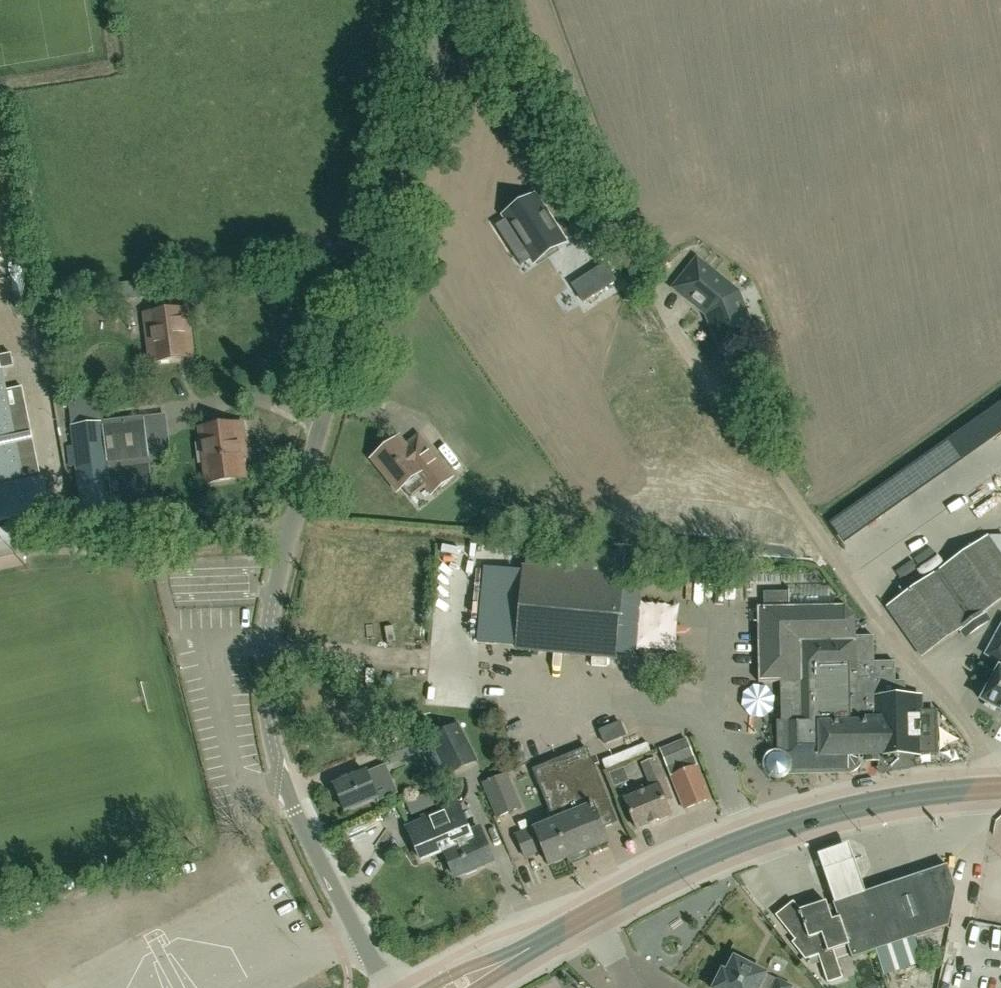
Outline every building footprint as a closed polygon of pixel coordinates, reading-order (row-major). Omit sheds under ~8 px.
[(524,216),(526,219),(515,225),(531,255),(542,249),(549,261),(551,264),(553,263),(564,257),(574,251),(584,246),(564,210),(561,212),(557,197),(531,212),(524,216)] [(417,236),(414,250),(423,252),(427,239),(417,236)] [(722,353),(756,340),(737,292),(697,259),(674,288),(707,314),(722,353)] [(616,281),(605,264),(592,273),(602,290),(616,281)] [(186,308),(146,313),(151,361),(192,356),(186,308)] [(50,510),(43,479),(42,479),(24,387),(7,390),(3,369),(15,367),(13,354),(1,356),(0,353),(0,520),(50,510)] [(70,414),(71,426),(74,446),(68,447),(70,467),(76,466),(81,514),(153,505),(143,418),(106,422),(104,410),(70,414)] [(201,428),(208,482),(243,478),(240,446),(244,446),(241,423),(201,428)] [(398,438),(373,458),(398,490),(402,486),(417,475),(424,484),(431,493),(450,478),(433,457),(416,435),(403,445),(398,438)] [(1000,517),(1000,477),(979,488),(996,519),(1000,517)] [(17,549),(18,552),(19,552),(15,531),(0,534),(0,552),(17,549)] [(1000,598),(1000,555),(986,534),(886,606),(921,655),(959,629),(964,636),(988,618),(984,612),(985,611),(984,610),(1000,598)] [(481,570),(483,585),(496,583),(494,569),(481,570)] [(615,658),(622,578),(523,569),(516,649),(615,658)] [(628,614),(645,615),(646,597),(629,596),(628,614)] [(500,597),(485,598),(486,635),(502,634),(500,597)] [(858,760),(857,755),(917,754),(916,714),(921,715),(921,701),(916,697),(906,697),(905,684),(895,684),(895,662),(874,663),(873,637),(856,637),(855,615),(845,605),(757,607),(758,682),(780,682),(781,721),(776,721),(777,755),(775,755),(773,755),(771,756),(770,757),(769,759),(768,760),(767,762),(766,763),(766,765),(766,767),(767,769),(768,771),(769,772),(770,773),(772,775),(773,775),(775,776),(777,776),(779,776),(780,775),(782,775),(784,773),(785,772),(786,771),(849,769),(851,769),(852,768),(854,767),(855,766),(856,764),(857,763),(858,760)] [(625,622),(625,634),(645,635),(645,623),(625,622)] [(1000,663),(1000,625),(985,654),(1000,663)] [(1000,712),(1000,669),(998,668),(980,700),(1000,712)] [(604,744),(625,735),(619,722),(598,731),(604,744)] [(457,725),(430,739),(448,775),(475,761),(457,725)] [(384,750),(390,766),(422,752),(415,737),(384,750)] [(660,749),(684,809),(710,799),(686,739),(660,749)] [(569,857),(607,842),(601,828),(616,822),(586,748),(532,770),(543,798),(569,857)] [(636,829),(670,815),(665,801),(671,799),(655,759),(641,764),(650,789),(624,800),(636,829)] [(333,786),(344,811),(376,798),(371,787),(387,780),(381,767),(366,773),(365,773),(333,786)] [(496,818),(522,807),(507,772),(482,783),(496,818)] [(569,857),(543,798),(553,822),(540,827),(540,826),(516,835),(525,858),(543,851),(549,866),(569,857)] [(444,828),(463,820),(457,805),(423,819),(425,822),(407,830),(420,861),(443,852),(444,851),(441,845),(450,842),(444,828)] [(454,878),(464,874),(467,875),(478,870),(479,867),(493,861),(479,829),(469,833),(463,820),(444,828),(450,842),(441,845),(444,851),(443,852),(454,878)] [(800,909),(818,954),(827,982),(842,977),(833,949),(848,945),(852,957),(874,950),(882,974),(922,961),(913,937),(948,926),(955,887),(947,865),(863,893),(858,879),(837,886),(832,894),(835,902),(827,905),(826,901),(800,909)] [(805,958),(808,958),(818,954),(800,909),(793,900),(775,914),(795,941),(800,952),(805,958)] [(791,987),(734,958),(727,972),(723,970),(714,987),(791,987)]
